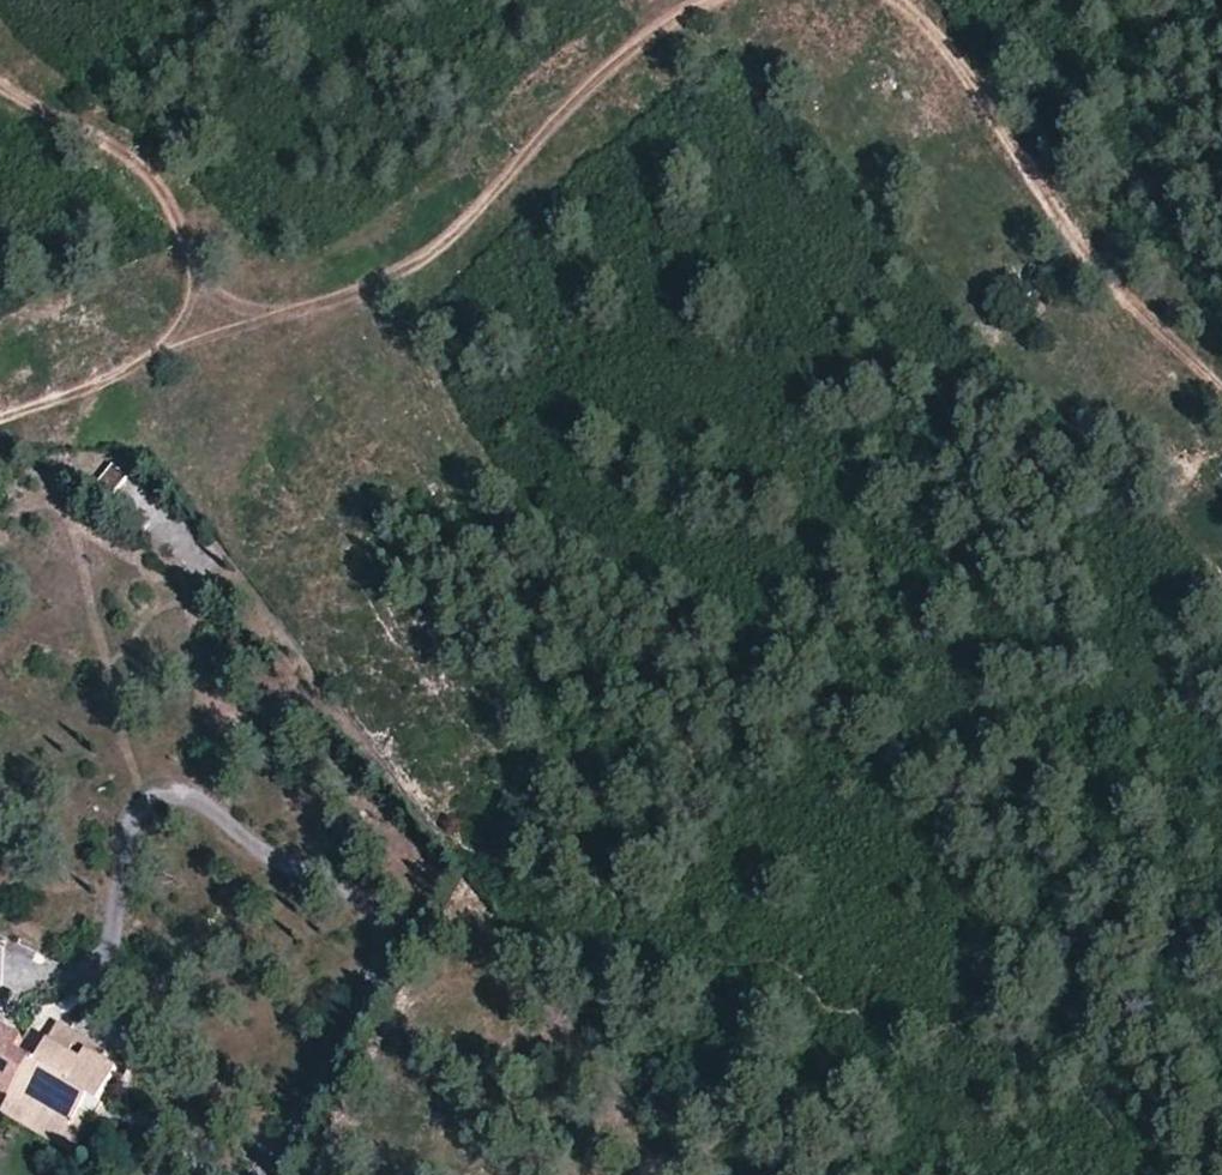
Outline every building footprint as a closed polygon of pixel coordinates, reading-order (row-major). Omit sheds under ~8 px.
[(108,502),(128,480),(113,466),(93,488),(108,502)] [(88,1054),(103,1063),(108,1053),(59,1026),(48,1045),(83,1064),(88,1054)] [(33,1067),(14,1057),(22,1042),(0,1030),(0,1085),(17,1095),(33,1067)] [(89,1103),(99,1108),(120,1072),(103,1063),(88,1054),(83,1064),(48,1045),(35,1068),(33,1067),(17,1095),(12,1104),(71,1137),(89,1103)] [(17,1095),(0,1085),(0,1098),(12,1104),(17,1095)]
